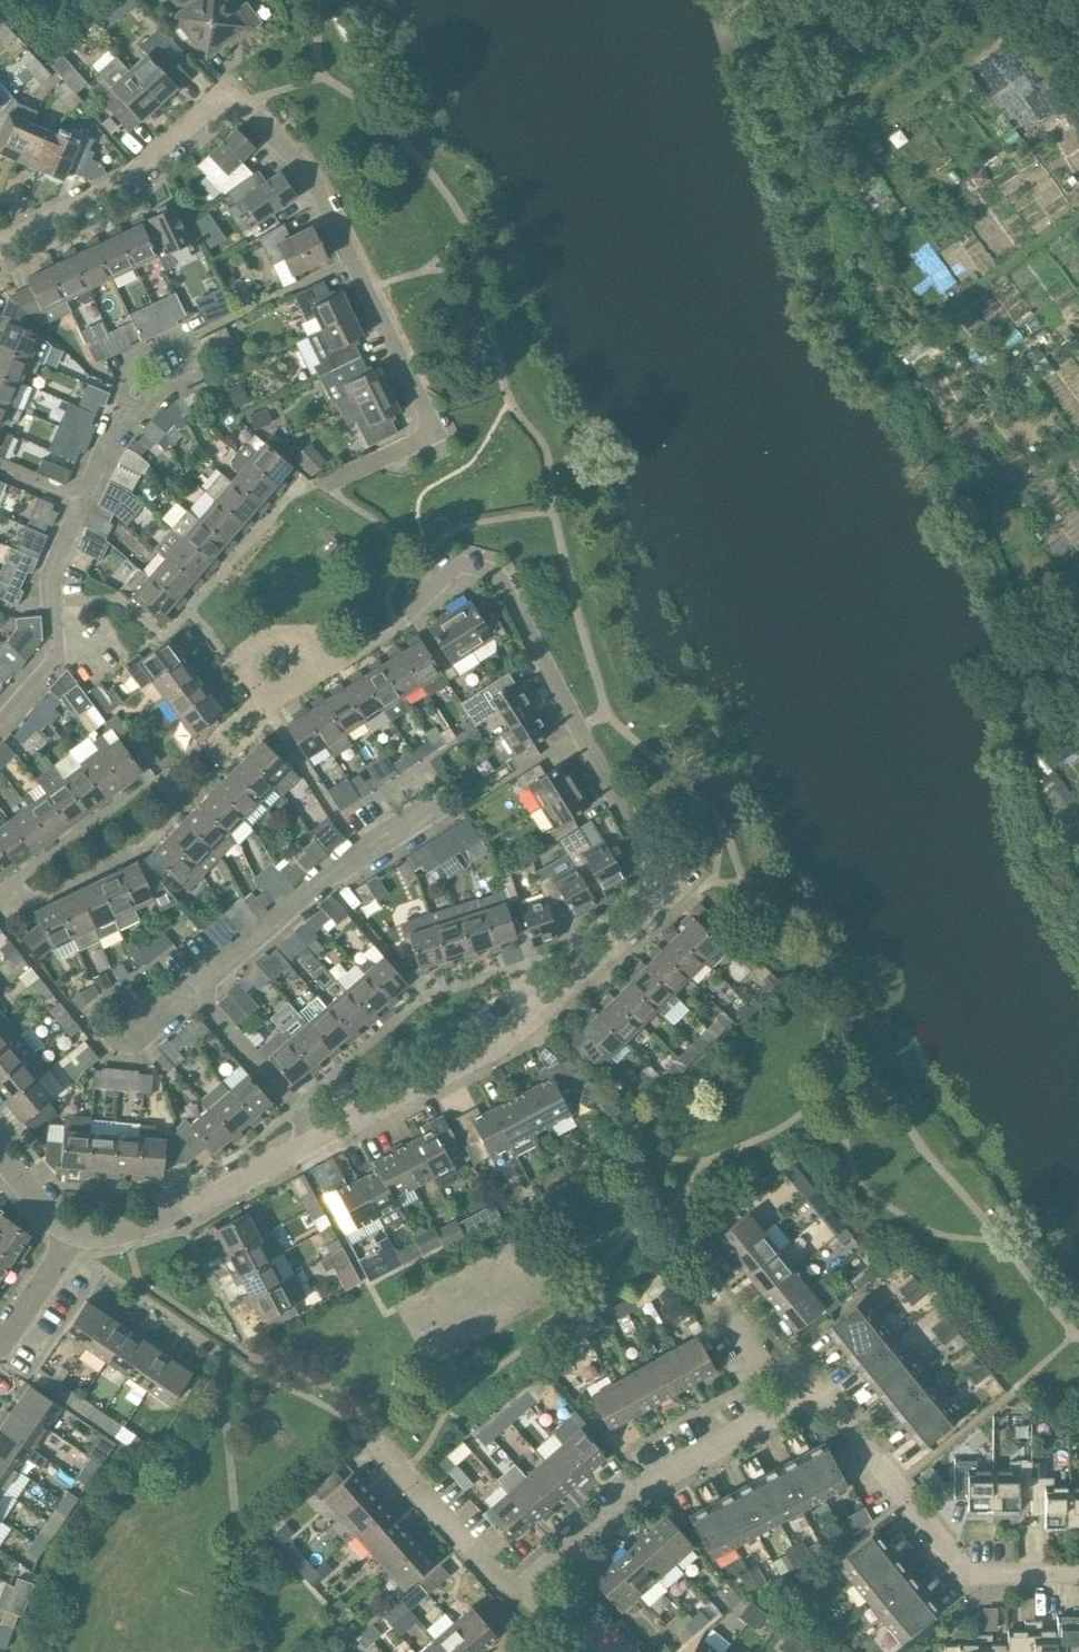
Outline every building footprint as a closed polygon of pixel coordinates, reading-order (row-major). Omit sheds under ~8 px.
[(129,0),(112,0),(103,16),(116,23),(129,0)] [(227,0),(198,0),(176,17),(182,25),(176,30),(184,40),(190,35),(203,52),(213,44),(217,49),(234,36),(236,39),(259,22),(246,5),(240,10),(234,2),(231,4),(227,0)] [(9,28),(2,20),(0,22),(0,36),(9,28)] [(9,28),(0,36),(0,37),(7,46),(17,37),(9,28)] [(148,54),(129,70),(160,103),(178,86),(171,79),(183,68),(151,34),(140,44),(148,54)] [(100,82),(92,89),(123,124),(135,113),(141,120),(160,103),(129,70),(129,71),(116,57),(94,76),(100,82)] [(27,66),(33,74),(43,65),(37,58),(27,66)] [(43,65),(33,74),(42,84),(52,75),(43,65)] [(13,96),(0,81),(0,113),(13,96)] [(65,82),(55,90),(63,100),(73,91),(67,84),(65,82)] [(0,113),(0,130),(1,130),(0,132),(0,152),(16,159),(32,123),(38,108),(15,98),(13,96),(0,113)] [(39,169),(55,133),(32,123),(16,159),(39,169)] [(226,192),(227,192),(253,174),(240,161),(254,147),(236,129),(198,165),(224,193),(226,192)] [(55,133),(39,169),(63,180),(67,170),(83,177),(94,153),(88,151),(93,139),(72,130),(69,138),(55,133)] [(260,186),(253,174),(227,192),(235,204),(243,198),(259,223),(296,198),(279,173),(260,186)] [(26,198),(30,181),(18,178),(14,195),(26,198)] [(143,225),(157,256),(164,270),(177,264),(171,253),(191,244),(171,203),(158,209),(160,214),(149,219),(150,221),(146,223),(143,225)] [(134,267),(157,256),(143,225),(146,223),(143,216),(131,221),(134,229),(124,234),(119,236),(134,267)] [(291,238),(284,224),(258,238),(272,266),(285,260),(293,275),(326,258),(311,228),(291,238)] [(111,278),(134,267),(119,236),(124,234),(121,226),(109,232),(112,239),(101,244),(96,246),(111,278)] [(96,246),(101,244),(98,237),(86,242),(89,249),(77,255),(73,256),(88,288),(90,287),(111,278),(96,246)] [(65,299),(67,298),(77,294),(80,301),(87,303),(95,299),(90,287),(88,288),(73,256),(77,255),(74,247),(63,252),(66,260),(55,265),(51,267),(65,299)] [(51,267),(55,265),(51,257),(39,263),(43,270),(27,277),(31,286),(11,295),(31,315),(54,304),(59,314),(64,316),(73,312),(67,298),(65,299),(51,267)] [(233,260),(218,259),(218,275),(233,275),(233,260)] [(308,335),(308,337),(353,316),(343,296),(333,301),(324,280),(294,295),(307,322),(303,324),(309,335),(308,335)] [(233,312),(221,288),(211,293),(216,302),(199,310),(206,325),(233,312)] [(41,362),(45,364),(53,346),(48,340),(43,337),(40,336),(41,334),(43,329),(31,315),(11,295),(0,321),(0,326),(5,328),(0,338),(0,345),(41,362)] [(186,315),(180,303),(170,308),(176,320),(186,315)] [(353,316),(308,337),(321,363),(314,366),(319,377),(360,357),(352,341),(363,336),(353,316)] [(143,320),(134,325),(140,337),(149,333),(143,320)] [(130,342),(140,337),(134,325),(124,329),(130,342)] [(232,340),(225,326),(197,339),(204,354),(232,340)] [(104,355),(96,337),(85,342),(94,359),(104,355)] [(21,381),(26,369),(36,373),(41,362),(0,345),(0,372),(21,381)] [(360,357),(319,377),(322,383),(331,387),(337,384),(343,397),(338,405),(342,412),(388,390),(378,368),(368,373),(360,357)] [(21,381),(0,372),(0,400),(11,405),(21,381)] [(223,391),(217,378),(207,383),(213,395),(223,391)] [(250,403),(241,382),(227,389),(236,409),(250,403)] [(82,396),(78,406),(95,413),(100,403),(104,405),(109,392),(88,383),(82,396)] [(399,412),(388,390),(342,412),(347,424),(354,420),(367,448),(397,434),(389,416),(399,412)] [(180,396),(172,402),(183,415),(191,410),(180,396)] [(1,428),(6,416),(18,422),(23,411),(11,405),(0,400),(0,427),(1,428)] [(183,415),(172,402),(164,409),(175,423),(180,430),(187,425),(183,415)] [(91,423),(95,413),(78,406),(73,416),(72,415),(67,429),(89,438),(95,424),(91,423)] [(272,425),(267,409),(249,415),(255,431),(272,425)] [(1,428),(0,427),(0,456),(4,457),(14,434),(1,428)] [(61,443),(57,453),(62,455),(76,460),(80,450),(84,452),(89,438),(67,429),(61,443)] [(154,441),(144,432),(137,440),(147,449),(154,441)] [(244,445),(237,452),(275,485),(272,488),(278,493),(286,483),(281,479),(292,466),(265,442),(257,452),(251,446),(244,445)] [(327,463),(311,443),(295,457),(311,476),(327,463)] [(109,480),(130,491),(137,478),(140,472),(145,475),(151,465),(139,453),(131,449),(125,459),(120,469),(116,467),(109,480)] [(275,485),(237,452),(231,459),(231,466),(239,473),(232,481),(258,504),(256,507),(261,512),(270,501),(265,497),(272,488),(275,485)] [(71,469),(42,457),(36,472),(65,483),(71,469)] [(216,499),(215,500),(242,524),(240,526),(245,530),(253,521),(247,517),(256,507),(258,504),(232,481),(222,472),(206,491),(216,499)] [(106,497),(101,506),(114,512),(127,524),(144,504),(130,491),(109,480),(102,495),(106,497)] [(44,533),(48,523),(52,525),(57,511),(51,508),(54,503),(39,497),(27,526),(44,533)] [(242,524),(215,500),(198,520),(225,543),(223,545),(228,550),(236,540),(232,535),(240,526),(242,524)] [(109,522),(114,512),(101,506),(97,515),(109,522)] [(215,554),(223,545),(225,543),(198,520),(187,510),(171,529),(182,538),(182,539),(208,562),(207,564),(212,568),(220,559),(215,554)] [(44,533),(27,526),(17,549),(38,558),(47,535),(44,533)] [(111,541),(86,528),(81,539),(84,541),(79,550),(92,556),(101,561),(111,541)] [(208,562),(182,539),(165,558),(191,581),(189,583),(194,588),(203,578),(198,574),(207,564),(208,562)] [(16,564),(11,574),(24,579),(28,570),(32,571),(38,558),(17,549),(16,549),(12,547),(7,560),(16,564)] [(191,581),(165,558),(148,577),(175,600),(172,603),(178,607),(186,598),(181,593),(189,583),(191,581)] [(175,600),(148,577),(139,569),(122,588),(157,619),(155,621),(160,626),(169,617),(164,612),(172,603),(175,600)] [(11,574),(7,584),(0,581),(0,598),(18,606),(24,592),(19,590),(24,579),(11,574)] [(471,602),(451,615),(479,662),(497,651),(497,644),(496,643),(507,636),(493,614),(482,620),(471,602)] [(459,673),(479,662),(451,615),(430,628),(442,647),(430,653),(448,681),(459,673)] [(18,629),(6,642),(8,644),(13,649),(23,658),(25,660),(43,641),(41,639),(31,629),(18,629)] [(449,683),(448,681),(430,653),(418,634),(409,640),(408,645),(410,647),(402,652),(422,684),(423,684),(429,695),(449,683)] [(152,680),(182,658),(186,654),(181,647),(176,646),(175,648),(168,639),(143,658),(139,653),(126,663),(144,687),(153,681),(152,680)] [(382,665),(403,696),(422,684),(402,652),(399,646),(390,652),(389,657),(391,659),(382,665)] [(6,677),(13,669),(3,661),(0,658),(0,672),(6,677)] [(153,681),(166,698),(195,676),(200,673),(194,665),(189,664),(188,665),(182,658),(152,680),(153,681)] [(403,696),(382,665),(379,659),(370,664),(369,669),(371,672),(363,677),(392,721),(411,709),(403,696)] [(57,680),(49,688),(60,698),(65,695),(80,715),(92,731),(105,722),(93,705),(94,705),(78,683),(68,669),(57,680)] [(392,721),(363,677),(360,671),(352,676),(351,682),(352,684),(344,689),(364,721),(366,720),(373,732),(392,721)] [(195,676),(166,698),(179,716),(209,694),(213,690),(208,684),(203,683),(202,684),(195,676)] [(107,690),(101,681),(90,689),(108,713),(123,702),(112,686),(107,690)] [(475,695),(462,704),(471,719),(475,724),(500,709),(512,729),(537,712),(519,683),(505,692),(497,681),(475,695)] [(345,733),(346,732),(364,721),(344,689),(340,684),(332,689),(331,693),(333,696),(324,701),(345,733)] [(61,700),(52,691),(44,700),(54,708),(61,700)] [(215,702),(209,694),(179,716),(193,735),(227,709),(221,702),(216,701),(215,702)] [(314,708),(306,713),(326,745),(326,744),(334,757),(354,744),(346,732),(345,733),(324,701),(321,695),(313,700),(312,706),(314,708)] [(326,745),(306,713),(302,707),(295,712),(293,718),(294,720),(286,725),(306,757),(326,745)] [(537,712),(512,729),(502,735),(515,755),(509,758),(516,769),(539,755),(533,745),(550,733),(537,712)] [(114,731),(124,723),(117,714),(107,722),(112,728),(114,731)] [(19,729),(28,737),(41,748),(51,737),(29,718),(19,729)] [(475,724),(471,719),(462,725),(469,736),(478,730),(475,724)] [(130,732),(124,723),(114,731),(120,740),(126,735),(130,732)] [(102,734),(93,742),(100,751),(124,785),(142,771),(143,771),(120,740),(114,731),(112,728),(102,734)] [(23,743),(28,737),(19,729),(13,735),(23,743)] [(447,742),(440,732),(430,739),(436,749),(447,742)] [(247,756),(286,794),(302,777),(263,739),(247,756)] [(430,739),(411,751),(417,761),(436,749),(430,739)] [(161,760),(154,750),(143,758),(143,759),(149,768),(161,760)] [(100,751),(82,765),(106,798),(124,785),(100,751)] [(269,810),(286,794),(247,756),(231,772),(269,810)] [(409,767),(402,756),(391,763),(398,774),(409,767)] [(106,798),(82,765),(63,778),(88,811),(106,798)] [(528,788),(540,808),(577,786),(565,765),(546,777),(539,765),(517,779),(523,791),(528,788)] [(389,779),(383,769),(372,775),(379,785),(389,779)] [(269,810),(231,772),(214,789),(243,817),(243,818),(253,827),(269,810)] [(349,780),(359,797),(360,798),(370,791),(360,774),(349,780)] [(359,797),(349,780),(347,777),(327,789),(334,800),(340,810),(351,803),(359,797)] [(63,778),(45,791),(70,825),(88,811),(63,778)] [(577,786),(540,808),(553,829),(548,832),(555,843),(559,840),(559,841),(579,828),(572,817),(590,806),(577,786)] [(243,817),(214,789),(198,805),(227,834),(228,833),(243,818),(243,817)] [(29,792),(22,798),(27,805),(51,838),(70,825),(45,791),(34,799),(29,792)] [(51,838),(27,805),(9,818),(33,851),(51,838)] [(198,805),(182,822),(219,858),(236,841),(228,833),(227,834),(198,805)] [(336,827),(330,817),(310,832),(327,853),(336,845),(345,837),(336,827)] [(467,817),(446,831),(455,844),(464,838),(470,847),(482,840),(467,817)] [(9,818),(0,825),(0,844),(15,865),(33,851),(9,818)] [(166,838),(203,875),(219,858),(182,822),(166,838)] [(579,828),(559,841),(568,855),(576,869),(581,878),(591,872),(602,892),(625,878),(614,860),(622,855),(616,847),(609,851),(604,843),(592,849),(579,828)] [(446,831),(437,836),(446,849),(446,850),(455,844),(446,831)] [(203,875),(166,838),(150,855),(187,891),(203,875)] [(427,843),(405,857),(407,859),(414,871),(424,864),(429,872),(441,864),(427,843)] [(15,865),(0,844),(0,876),(15,865)] [(308,851),(300,858),(309,869),(317,861),(308,851)] [(309,869),(300,858),(291,866),(300,876),(309,869)] [(405,876),(414,871),(407,859),(398,864),(405,876)] [(142,872),(137,861),(116,871),(134,909),(154,899),(160,911),(179,902),(152,867),(142,872)] [(539,883),(544,897),(548,908),(565,898),(576,917),(596,905),(581,878),(576,869),(555,881),(551,875),(539,883)] [(139,920),(134,909),(116,871),(95,881),(113,918),(115,918),(120,929),(139,920)] [(498,878),(506,904),(519,900),(511,874),(498,878)] [(377,875),(365,881),(375,897),(376,896),(378,900),(388,893),(377,875)] [(95,881),(74,891),(92,928),(94,927),(100,939),(120,930),(120,929),(115,918),(113,918),(95,881)] [(365,903),(375,897),(365,881),(355,888),(365,903)] [(264,889),(273,900),(281,893),(272,883),(264,889)] [(273,900),(264,889),(256,896),(264,906),(273,900)] [(54,901),(71,938),(92,928),(74,891),(54,901)] [(502,891),(477,898),(482,910),(481,911),(492,945),(486,947),(488,953),(501,949),(499,943),(516,937),(517,937),(506,904),(502,891)] [(322,908),(313,915),(322,926),(331,919),(335,924),(346,914),(330,895),(319,905),(322,908)] [(558,939),(548,908),(544,897),(520,905),(535,946),(558,939)] [(477,898),(452,906),(468,953),(463,955),(465,961),(477,957),(475,951),(486,947),(492,945),(481,911),(481,910),(477,898)] [(71,938),(54,901),(33,911),(39,923),(21,937),(37,958),(51,948),(71,938)] [(227,921),(236,932),(245,924),(230,906),(222,913),(228,921),(227,921)] [(452,906),(427,914),(443,962),(438,963),(440,969),(453,965),(451,959),(463,955),(468,953),(452,906)] [(705,961),(704,961),(711,968),(738,940),(713,915),(702,926),(690,913),(682,921),(682,926),(684,927),(677,933),(705,961)] [(404,921),(401,928),(403,935),(406,933),(407,935),(418,968),(414,969),(417,977),(429,973),(427,967),(438,963),(443,962),(427,914),(404,921)] [(322,926),(313,915),(307,921),(315,932),(322,926)] [(236,932),(227,921),(220,928),(229,938),(236,932)] [(689,977),(704,961),(705,961),(677,933),(673,930),(666,937),(666,941),(668,943),(661,950),(689,977)] [(164,932),(155,939),(164,949),(172,942),(164,932)] [(164,949),(155,939),(147,946),(155,956),(164,949)] [(17,948),(10,940),(0,947),(0,949),(6,957),(17,948)] [(284,941),(275,949),(284,959),(293,951),(284,941)] [(689,977),(661,950),(657,946),(650,953),(650,958),(652,960),(646,966),(673,993),(673,992),(689,977)] [(24,957),(17,948),(6,957),(13,965),(24,957)] [(148,960),(141,948),(131,955),(139,967),(148,960)] [(265,952),(253,962),(269,981),(270,981),(288,964),(284,959),(275,949),(268,955),(265,952)] [(388,1001),(384,1004),(388,1009),(398,1001),(393,995),(407,984),(383,957),(374,965),(368,958),(359,966),(365,973),(364,974),(388,1001)] [(129,973),(121,962),(112,968),(119,979),(129,973)] [(246,974),(236,981),(245,992),(255,985),(259,989),(269,981),(253,962),(243,971),(246,974)] [(629,982),(657,1009),(658,1008),(665,1015),(680,999),(673,992),(673,993),(646,966),(641,962),(634,970),(634,973),(636,975),(629,982)] [(780,981),(765,966),(760,972),(765,977),(763,980),(767,984),(762,989),(762,991),(766,995),(780,981)] [(388,1001),(364,974),(345,990),(368,1018),(365,1021),(369,1025),(379,1017),(374,1012),(384,1004),(388,1001)] [(35,992),(45,984),(38,975),(28,983),(35,992)] [(657,1009),(629,982),(625,979),(618,986),(618,991),(619,992),(613,998),(641,1026),(657,1009)] [(236,1000),(245,992),(236,981),(228,987),(231,990),(229,992),(218,1003),(237,1024),(248,1014),(236,1000)] [(45,984),(35,992),(41,1001),(52,992),(45,984)] [(730,986),(723,993),(733,1002),(739,1008),(735,1012),(742,1019),(753,1008),(750,1005),(740,995),(730,986)] [(345,990),(326,1007),(325,1007),(349,1034),(346,1037),(350,1042),(360,1034),(356,1029),(365,1021),(368,1018),(345,990)] [(88,1002),(80,991),(71,998),(79,1008),(88,1002)] [(597,1015),(625,1042),(641,1026),(613,998),(609,995),(602,1002),(602,1007),(604,1008),(597,1015)] [(336,1045),(346,1037),(349,1034),(325,1007),(326,1007),(317,996),(298,1013),(300,1015),(299,1016),(330,1051),(326,1054),(331,1059),(341,1050),(336,1045)] [(61,1002),(50,1011),(56,1018),(64,1027),(74,1018),(71,1015),(67,1010),(61,1002)] [(625,1042),(597,1015),(593,1011),(586,1018),(586,1023),(587,1024),(581,1031),(582,1032),(571,1043),(591,1062),(602,1051),(609,1058),(625,1042)] [(708,1028),(717,1037),(733,1021),(724,1012),(708,1028)] [(6,1015),(0,1020),(0,1050),(20,1033),(6,1015)] [(311,1068),(307,1071),(311,1076),(321,1068),(317,1063),(326,1054),(330,1051),(299,1016),(280,1033),(311,1068)] [(74,1018),(64,1027),(71,1036),(82,1027),(74,1018)] [(177,1034),(186,1044),(196,1036),(186,1026),(177,1034)] [(692,1044),(701,1053),(717,1037),(708,1028),(692,1044)] [(35,1051),(20,1033),(0,1050),(0,1079),(35,1051)] [(261,1049),(258,1052),(266,1062),(270,1059),(291,1084),(289,1085),(288,1087),(292,1092),(294,1091),(301,1084),(298,1080),(307,1071),(311,1068),(280,1033),(261,1049)] [(186,1044),(177,1034),(170,1040),(179,1050),(186,1044)] [(185,1058),(179,1050),(170,1040),(168,1038),(158,1047),(163,1052),(175,1066),(185,1058)] [(676,1060),(685,1070),(701,1053),(692,1044),(676,1060)] [(75,1056),(80,1063),(95,1051),(90,1045),(75,1056)] [(0,1079),(0,1093),(8,1103),(39,1077),(49,1069),(35,1051),(0,1079)] [(99,1058),(95,1051),(80,1063),(84,1069),(99,1058)] [(175,1066),(163,1052),(156,1058),(168,1072),(175,1066)] [(669,1086),(685,1070),(676,1060),(660,1076),(660,1077),(669,1086)] [(542,1081),(531,1087),(550,1123),(577,1109),(580,1101),(560,1062),(538,1073),(542,1081)] [(251,1119),(248,1121),(253,1127),(262,1118),(257,1113),(270,1102),(239,1066),(220,1083),(251,1119)] [(102,1068),(94,1067),(92,1087),(100,1087),(102,1068)] [(660,1077),(660,1076),(651,1067),(645,1073),(653,1081),(650,1084),(662,1093),(669,1086),(660,1077)] [(144,1092),(145,1072),(138,1071),(136,1091),(144,1092)] [(145,1072),(144,1092),(151,1092),(153,1073),(145,1072)] [(39,1077),(8,1103),(22,1120),(23,1120),(37,1136),(57,1111),(47,1100),(53,1095),(39,1077)] [(220,1083),(202,1098),(209,1107),(208,1108),(231,1135),(228,1137),(234,1143),(243,1135),(238,1130),(248,1121),(251,1119),(220,1083)] [(531,1134),(550,1123),(531,1087),(511,1098),(530,1134),(531,1134)] [(511,1098),(491,1108),(510,1144),(512,1144),(517,1155),(536,1145),(531,1134),(530,1134),(511,1098)] [(177,1127),(178,1131),(187,1161),(206,1146),(211,1151),(208,1154),(214,1160),(224,1151),(219,1146),(228,1137),(231,1135),(208,1108),(191,1123),(186,1118),(177,1127)] [(467,1111),(455,1117),(469,1143),(464,1146),(474,1164),(490,1155),(510,1144),(491,1108),(481,1114),(471,1119),(467,1111)] [(415,1139),(434,1175),(440,1188),(461,1177),(451,1159),(463,1153),(442,1114),(420,1125),(424,1134),(415,1139)] [(57,1164),(56,1172),(69,1173),(70,1166),(82,1167),(87,1168),(90,1132),(92,1118),(71,1116),(65,1121),(64,1130),(61,1164),(57,1164)] [(133,1171),(133,1178),(146,1179),(146,1173),(163,1174),(164,1159),(187,1161),(178,1131),(166,1130),(166,1139),(155,1138),(156,1124),(141,1123),(139,1137),(140,1137),(137,1172),(133,1171)] [(115,1134),(90,1132),(87,1168),(82,1167),(82,1174),(94,1175),(95,1168),(107,1169),(112,1170),(115,1134)] [(120,1170),(133,1171),(137,1172),(140,1137),(139,1137),(115,1134),(112,1170),(107,1169),(107,1176),(119,1177),(120,1170)] [(394,1149),(413,1186),(434,1175),(415,1139),(394,1149)] [(394,1196),(413,1186),(394,1149),(373,1161),(377,1169),(378,1168),(393,1197),(394,1196)] [(561,1165),(550,1170),(557,1183),(567,1178),(567,1177),(561,1165)] [(377,1169),(357,1179),(376,1215),(382,1228),(403,1217),(393,1197),(378,1168),(377,1169)] [(546,1188),(557,1183),(550,1170),(540,1176),(546,1188)] [(344,1231),(356,1225),(376,1215),(357,1179),(346,1185),(342,1177),(321,1188),(335,1214),(344,1231)] [(809,1181),(798,1190),(805,1198),(816,1189),(809,1181)] [(816,1189),(805,1198),(812,1207),(823,1198),(816,1189)] [(303,1199),(308,1209),(320,1203),(315,1193),(303,1199)] [(320,1203),(308,1209),(313,1219),(325,1213),(320,1203)] [(219,1237),(225,1248),(227,1252),(268,1230),(256,1207),(216,1228),(213,1224),(206,1227),(213,1240),(219,1237)] [(10,1269),(10,1266),(8,1265),(13,1258),(16,1260),(27,1246),(26,1242),(25,1241),(30,1233),(0,1212),(0,1284),(10,1269)] [(717,1237),(733,1257),(764,1231),(749,1212),(717,1237)] [(828,1228),(835,1236),(846,1227),(839,1219),(828,1228)] [(456,1220),(447,1225),(436,1230),(442,1242),(445,1247),(465,1237),(456,1220)] [(434,1227),(414,1237),(416,1241),(422,1252),(423,1253),(433,1247),(442,1242),(436,1230),(434,1227)] [(846,1227),(835,1236),(836,1238),(842,1245),(853,1236),(846,1227)] [(231,1259),(237,1271),(239,1275),(270,1258),(281,1252),(269,1230),(268,1230),(227,1252),(225,1248),(219,1251),(225,1263),(231,1259)] [(779,1250),(764,1231),(733,1257),(748,1275),(779,1250)] [(377,1251),(359,1260),(369,1280),(388,1270),(402,1262),(388,1236),(379,1241),(382,1248),(377,1251)] [(332,1253),(344,1247),(339,1237),(327,1243),(332,1253)] [(422,1252),(416,1241),(406,1247),(412,1258),(422,1252)] [(344,1247),(332,1253),(337,1263),(349,1257),(344,1247)] [(748,1275),(763,1294),(795,1269),(779,1250),(748,1275)] [(282,1281),(270,1258),(239,1275),(237,1271),(230,1274),(236,1286),(243,1283),(248,1294),(250,1297),(282,1281)] [(873,1263),(868,1267),(875,1276),(885,1267),(878,1259),(873,1263)] [(669,1269),(659,1274),(665,1286),(675,1281),(669,1269)] [(795,1269),(763,1294),(779,1313),(810,1288),(795,1269)] [(250,1297),(248,1294),(242,1297),(248,1308),(255,1305),(263,1321),(265,1319),(270,1328),(296,1314),(292,1305),(304,1299),(292,1276),(282,1281),(250,1297)] [(899,1288),(905,1296),(920,1284),(914,1276),(899,1288)] [(810,1288),(779,1313),(794,1332),(824,1308),(829,1313),(842,1303),(822,1278),(810,1288)] [(920,1284),(905,1296),(912,1304),(927,1293),(920,1284)] [(632,1296),(624,1301),(630,1312),(639,1308),(632,1296)] [(825,1327),(841,1348),(880,1316),(864,1296),(825,1327)] [(65,1333),(86,1347),(112,1310),(96,1300),(93,1304),(87,1300),(65,1333)] [(619,1318),(630,1312),(624,1301),(613,1307),(619,1318)] [(86,1347),(107,1362),(129,1329),(123,1325),(126,1320),(112,1310),(86,1347)] [(601,1313),(581,1324),(588,1337),(608,1326),(601,1313)] [(857,1368),(896,1336),(880,1316),(841,1348),(857,1368)] [(937,1336),(952,1324),(946,1316),(931,1328),(937,1336)] [(567,1349),(588,1337),(581,1324),(560,1336),(567,1349)] [(952,1324),(937,1336),(944,1344),(959,1332),(952,1324)] [(107,1362),(128,1376),(153,1339),(138,1329),(135,1333),(129,1329),(107,1362)] [(699,1336),(677,1348),(696,1382),(718,1370),(699,1336)] [(912,1356),(896,1336),(857,1368),(873,1388),(912,1356)] [(153,1339),(128,1376),(148,1390),(171,1358),(164,1353),(167,1349),(153,1339)] [(835,1350),(830,1344),(819,1353),(824,1359),(835,1350)] [(677,1348),(656,1359),(675,1394),(696,1382),(677,1348)] [(843,1360),(838,1354),(827,1363),(832,1369),(843,1360)] [(962,1368),(969,1376),(984,1364),(977,1355),(962,1368)] [(890,1408),(929,1376),(912,1356),(873,1388),(890,1408)] [(171,1358),(148,1390),(170,1405),(195,1368),(180,1358),(177,1362),(171,1358)] [(656,1359),(635,1371),(654,1406),(675,1394),(656,1359)] [(984,1364),(969,1376),(976,1384),(991,1371),(984,1364)] [(654,1406),(635,1371),(613,1383),(632,1417),(654,1406)] [(54,1393),(61,1383),(52,1376),(45,1386),(54,1393)] [(906,1428),(945,1396),(929,1376),(890,1408),(906,1428)] [(15,1406),(47,1428),(62,1407),(25,1382),(14,1397),(19,1400),(15,1406)] [(82,1397),(61,1383),(54,1393),(74,1407),(82,1397)] [(611,1429),(632,1417),(613,1383),(592,1395),(611,1429)] [(867,1390),(862,1384),(851,1393),(856,1399),(867,1390)] [(530,1390),(523,1395),(532,1406),(539,1414),(546,1408),(539,1400),(530,1390)] [(875,1399),(870,1394),(859,1403),(864,1408),(875,1399)] [(532,1406),(523,1395),(505,1411),(514,1422),(532,1406)] [(961,1416),(945,1396),(906,1428),(922,1448),(961,1416)] [(96,1422),(103,1411),(93,1405),(86,1415),(96,1422)] [(47,1428),(15,1406),(10,1413),(6,1409),(0,1418),(0,1427),(33,1449),(47,1428)] [(103,1411),(96,1422),(105,1428),(112,1418),(103,1411)] [(514,1422),(505,1411),(487,1427),(496,1438),(514,1422)] [(576,1411),(554,1431),(564,1442),(590,1472),(609,1456),(589,1433),(593,1430),(576,1411)] [(899,1430),(895,1424),(884,1433),(888,1439),(899,1430)] [(18,1470),(27,1458),(41,1468),(48,1459),(33,1449),(0,1427),(0,1457),(18,1470)] [(496,1438),(487,1427),(478,1435),(487,1445),(496,1438)] [(808,1444),(802,1431),(795,1435),(802,1447),(808,1444)] [(907,1439),(902,1433),(891,1442),(896,1448),(907,1439)] [(145,1440),(136,1434),(129,1445),(138,1451),(145,1440)] [(797,1450),(791,1437),(784,1441),(791,1453),(797,1450)] [(590,1472),(564,1442),(546,1458),(572,1488),(590,1472)] [(802,1454),(826,1498),(849,1485),(825,1442),(802,1454)] [(97,1448),(91,1457),(102,1464),(108,1455),(97,1448)] [(803,1510),(826,1498),(802,1454),(780,1466),(803,1510)] [(456,1465),(447,1456),(439,1463),(447,1473),(456,1465)] [(764,1468),(757,1456),(750,1459),(757,1472),(764,1468)] [(4,1491),(18,1470),(0,1457),(0,1488),(4,1491)] [(102,1464),(91,1457),(85,1466),(96,1473),(102,1464)] [(572,1488),(546,1458),(528,1474),(554,1504),(572,1488)] [(1011,1468),(993,1468),(994,1515),(1019,1515),(1019,1497),(1032,1497),(1032,1477),(1031,1460),(1011,1461),(1011,1468)] [(753,1474),(746,1461),(739,1465),(746,1478),(753,1474)] [(969,1515),(994,1515),(993,1468),(976,1468),(976,1461),(955,1461),(955,1497),(969,1496),(969,1515)] [(518,1464),(500,1479),(509,1490),(536,1520),(542,1515),(546,1520),(556,1511),(551,1506),(554,1504),(528,1474),(527,1475),(518,1464)] [(781,1522),(803,1510),(780,1466),(758,1478),(781,1522)] [(920,1477),(933,1493),(944,1484),(931,1468),(920,1477)] [(340,1515),(370,1489),(354,1470),(324,1496),(340,1515)] [(1053,1477),(1032,1477),(1032,1497),(1032,1514),(1045,1514),(1046,1532),(1071,1532),(1070,1485),(1054,1485),(1053,1477)] [(759,1534),(781,1522),(758,1478),(735,1490),(759,1534)] [(719,1492),(712,1480),(705,1483),(712,1496),(719,1492)] [(1070,1485),(1071,1532),(1078,1532),(1078,1485),(1070,1485)] [(708,1498),(701,1486),(694,1489),(701,1502),(708,1498)] [(62,1498),(73,1506),(79,1497),(68,1489),(62,1498)] [(370,1489),(340,1515),(356,1533),(386,1507),(370,1489)] [(517,1536),(535,1520),(509,1490),(491,1506),(517,1536)] [(713,1502),(736,1546),(759,1534),(735,1490),(713,1502)] [(73,1506),(62,1498),(56,1507),(67,1515),(73,1506)] [(736,1546),(713,1502),(690,1515),(713,1558),(736,1546)] [(372,1551),(402,1525),(386,1507),(356,1533),(372,1551)] [(668,1515),(650,1531),(676,1561),(695,1544),(668,1515)] [(847,1516),(838,1521),(848,1538),(857,1533),(847,1516)] [(848,1538),(838,1521),(828,1526),(837,1544),(848,1538)] [(388,1569),(418,1543),(402,1525),(372,1551),(388,1569)] [(837,1561),(853,1582),(892,1551),(875,1530),(837,1561)] [(906,1536),(901,1530),(890,1539),(895,1545),(906,1536)] [(632,1547),(658,1577),(676,1561),(650,1531),(632,1547)] [(33,1541),(44,1548),(50,1540),(39,1532),(33,1541)] [(794,1545),(803,1562),(812,1557),(803,1540),(794,1545)] [(914,1546),(909,1540),(898,1549),(903,1555),(914,1546)] [(44,1548),(33,1541),(27,1550),(38,1557),(44,1548)] [(300,1551),(292,1543),(283,1552),(291,1560),(300,1551)] [(418,1543),(388,1569),(405,1588),(435,1562),(418,1543)] [(793,1567),(803,1562),(794,1545),(784,1550),(793,1567)] [(632,1547),(614,1563),(640,1593),(658,1577),(632,1547)] [(853,1582),(869,1601),(908,1571),(892,1551),(853,1582)] [(306,1578),(316,1569),(309,1561),(299,1570),(306,1578)] [(622,1610),(639,1594),(640,1593),(614,1563),(595,1580),(622,1610)] [(441,1564),(420,1583),(428,1593),(450,1574),(441,1564)] [(749,1569),(758,1586),(767,1581),(758,1565),(749,1569)] [(316,1569),(306,1578),(313,1586),(323,1578),(316,1569)] [(749,1591),(758,1586),(749,1569),(740,1575),(749,1591)] [(938,1576),(933,1570),(922,1579),(927,1584),(938,1576)] [(908,1571),(869,1601),(885,1621),(924,1590),(908,1571)] [(17,1576),(14,1587),(31,1593),(34,1582),(17,1576)] [(946,1585),(941,1579),(930,1588),(935,1594),(946,1585)] [(31,1593),(14,1587),(10,1597),(27,1603),(31,1593)] [(741,1598),(732,1588),(725,1596),(734,1605),(741,1598)] [(411,1590),(402,1598),(411,1608),(420,1600),(411,1590)] [(924,1590),(885,1621),(902,1641),(940,1611),(924,1590)] [(338,1614),(348,1606),(341,1597),(331,1606),(338,1614)] [(393,1606),(382,1615),(391,1626),(402,1616),(411,1608),(402,1598),(393,1606)] [(747,1622),(759,1607),(751,1600),(739,1615),(747,1622)] [(473,1604),(454,1621),(481,1651),(500,1635),(473,1604)] [(348,1606),(338,1614),(345,1622),(355,1614),(348,1606)] [(767,1614),(759,1607),(747,1622),(755,1629),(767,1614)] [(1074,1607),(1074,1615),(1057,1615),(1057,1629),(1058,1629),(1058,1651),(1078,1651),(1078,1607),(1074,1607)] [(701,1610),(694,1616),(703,1626),(710,1620),(701,1610)] [(791,1625),(799,1631),(811,1617),(803,1610),(791,1625)] [(695,1632),(703,1626),(694,1616),(687,1622),(695,1632)] [(811,1617),(799,1631),(808,1638),(819,1623),(811,1617)] [(1034,1620),(1025,1620),(1025,1629),(1008,1629),(1008,1642),(1009,1642),(1009,1651),(1034,1651),(1034,1620)] [(1034,1651),(1058,1651),(1058,1629),(1057,1629),(1042,1630),(1041,1620),(1034,1620),(1034,1651)] [(436,1637),(449,1651),(480,1651),(481,1651),(454,1621),(436,1637)] [(10,1637),(14,1627),(1,1622),(0,1624),(0,1634),(10,1637)] [(374,1623),(365,1630),(374,1640),(382,1633),(374,1623)] [(374,1640),(365,1630),(357,1638),(365,1648),(374,1640)] [(799,1639),(791,1632),(779,1646),(786,1651),(788,1651),(799,1639)] [(984,1633),(975,1634),(975,1643),(958,1643),(958,1645),(946,1645),(946,1651),(984,1651),(984,1633)] [(984,1633),(984,1651),(1009,1651),(1009,1642),(1008,1642),(991,1642),(991,1633),(984,1633)] [(0,1634),(0,1646),(6,1648),(10,1637),(0,1634)] [(419,1651),(449,1651),(436,1637),(435,1638),(419,1651)] [(701,1638),(690,1651),(719,1651),(701,1638)] [(799,1639),(788,1651),(801,1651),(807,1646),(799,1639)] [(665,1642),(656,1650),(658,1651),(673,1651),(674,1651),(665,1642)] [(850,1648),(842,1642),(834,1651),(847,1651),(850,1648)]
